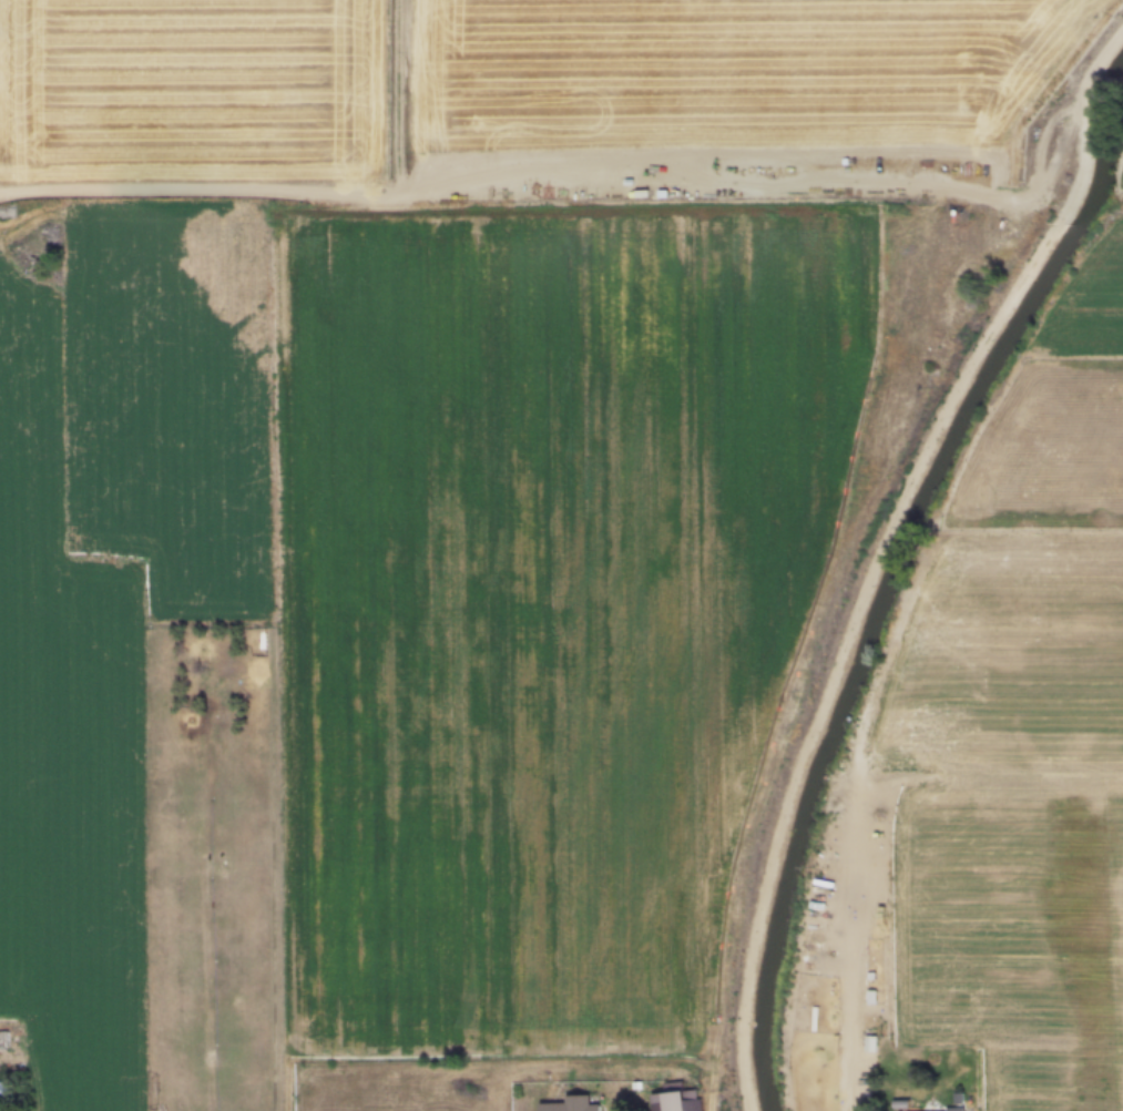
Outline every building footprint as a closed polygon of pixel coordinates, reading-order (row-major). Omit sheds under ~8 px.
[(13,1082),(0,1082),(0,1102),(13,1102),(13,1082)] [(697,1090),(655,1094),(656,1110),(699,1110),(697,1090)] [(603,1097),(570,1097),(570,1103),(542,1103),(542,1110),(603,1110),(603,1097)]
